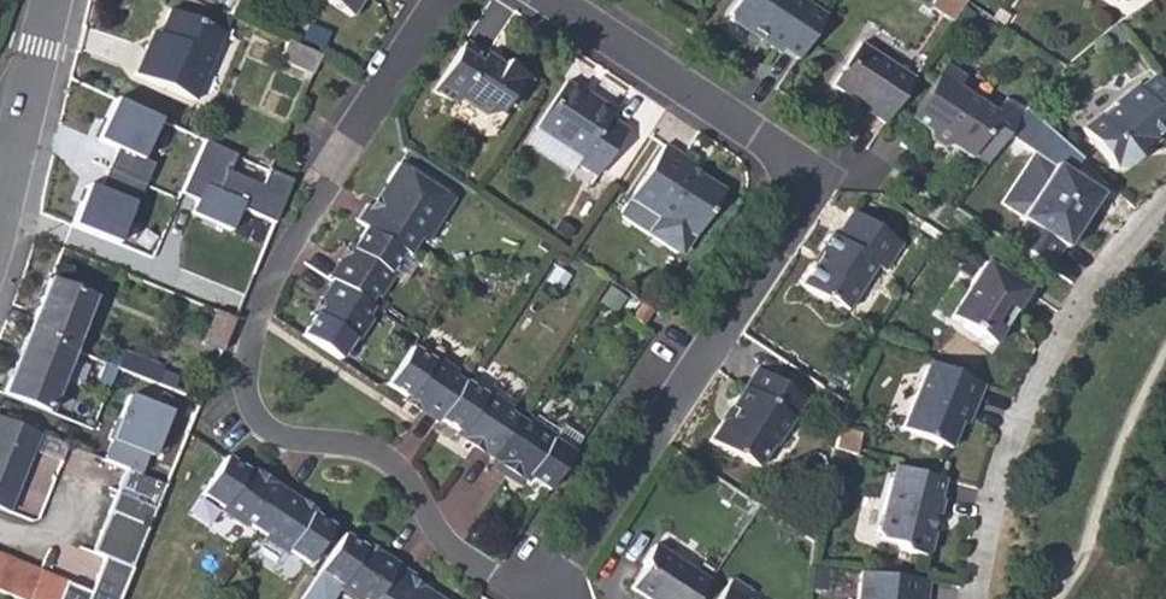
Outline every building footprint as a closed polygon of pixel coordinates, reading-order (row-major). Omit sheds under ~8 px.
[(346,16),(358,0),(324,0),(346,16)] [(791,58),(820,15),(798,0),(733,0),(722,16),(739,27),(745,26),(756,33),(755,38),(774,51),(776,47),(791,58)] [(961,0),(935,0),(930,8),(948,20),(962,0),(961,0)] [(168,8),(156,31),(150,44),(143,41),(130,69),(192,98),(221,32),(168,8)] [(143,41),(150,44),(156,31),(149,28),(143,41)] [(461,39),(429,88),(449,102),(454,94),(482,112),(495,112),(504,99),(511,104),(527,78),(501,60),(498,64),(461,39)] [(277,59),(310,73),(318,56),(285,41),(277,59)] [(861,113),(878,124),(908,79),(855,44),(828,82),(864,107),(861,113)] [(961,77),(941,63),(905,116),(923,129),(922,138),(935,147),(945,144),(964,156),(966,153),(981,163),(1006,125),(1013,114),(994,102),(988,112),(954,89),(961,77)] [(1165,127),(1165,96),(1150,75),(1132,91),(1127,87),(1108,103),(1109,107),(1096,117),(1093,114),(1075,128),(1105,166),(1111,166),(1115,166),(1119,164),(1121,161),(1125,158),(1127,154),(1128,148),(1158,125),(1162,130),(1165,127)] [(560,84),(530,128),(575,158),(571,164),(588,176),(618,130),(601,118),(607,110),(589,98),(587,101),(560,84)] [(1003,101),(994,102),(1013,114),(1015,110),(1003,101)] [(165,158),(187,167),(195,149),(172,139),(170,142),(127,124),(106,172),(150,191),(165,158)] [(575,158),(532,130),(522,145),(565,173),(571,164),(575,158)] [(690,161),(662,142),(619,207),(621,216),(673,250),(682,249),(722,187),(704,175),(702,177),(687,167),(690,161)] [(1051,165),(1031,152),(997,202),(1016,217),(1015,218),(1021,222),(1007,242),(1045,268),(1059,247),(1062,250),(1099,195),(1052,163),(1051,165)] [(195,170),(232,187),(241,170),(203,153),(195,170)] [(150,191),(172,201),(187,167),(165,158),(150,191)] [(347,247),(325,282),(329,284),(309,318),(296,337),(330,359),(344,337),(358,316),(364,307),(361,304),(366,296),(381,275),(394,254),(405,260),(415,244),(421,247),(452,198),(394,162),(380,184),(386,188),(370,214),(364,209),(359,206),(349,222),(359,230),(347,247)] [(261,180),(284,192),(288,181),(265,170),(261,180)] [(226,264),(250,275),(284,192),(261,180),(226,264)] [(364,209),(370,214),(386,188),(380,184),(364,209)] [(815,246),(794,279),(819,296),(822,292),(842,306),(872,261),(880,265),(896,241),(845,207),(827,229),(823,227),(812,243),(815,246)] [(321,279),(325,282),(347,247),(343,244),(321,279)] [(943,312),(985,341),(1008,307),(1012,310),(1027,288),(979,258),(943,312)] [(366,296),(371,299),(385,277),(381,275),(366,296)] [(48,281),(26,332),(70,350),(91,299),(48,281)] [(304,316),(309,318),(329,284),(325,282),(304,316)] [(638,323),(648,307),(638,300),(628,316),(638,323)] [(199,342),(206,346),(218,351),(233,318),(213,310),(199,342)] [(344,337),(349,341),(362,318),(358,316),(344,337)] [(45,411),(70,350),(26,332),(0,394),(45,411)] [(204,352),(216,358),(218,351),(206,346),(204,352)] [(524,480),(542,492),(566,455),(541,438),(521,425),(499,410),(474,394),(444,374),(422,359),(403,346),(378,383),(397,396),(431,418),(449,431),(487,455),(524,480)] [(106,364),(112,367),(119,351),(113,349),(106,364)] [(161,368),(119,351),(112,367),(155,384),(160,372),(161,368)] [(422,359),(444,374),(447,370),(425,356),(422,359)] [(897,423),(945,443),(957,414),(964,397),(973,400),(980,380),(924,357),(897,423)] [(96,381),(105,385),(112,367),(106,364),(104,363),(96,381)] [(751,366),(725,405),(731,410),(724,420),(717,418),(704,438),(729,456),(738,456),(752,465),(766,443),(769,445),(799,398),(751,366)] [(155,384),(171,390),(176,379),(160,372),(155,384)] [(474,394),(499,410),(502,406),(477,390),(474,394)] [(123,468),(141,475),(149,455),(153,456),(172,408),(129,392),(104,459),(123,468)] [(393,401),(427,423),(431,418),(397,396),(393,401)] [(957,414),(965,418),(973,400),(964,397),(957,414)] [(717,418),(724,420),(731,410),(725,405),(717,418)] [(44,432),(0,413),(0,506),(12,510),(44,432)] [(521,425),(541,438),(544,434),(524,420),(521,425)] [(833,430),(829,446),(850,450),(855,431),(835,425),(833,430)] [(446,436),(483,460),(487,455),(449,431),(446,436)] [(483,460),(520,485),(524,480),(487,455),(483,460)] [(284,554),(302,564),(325,527),(306,516),(274,495),(236,470),(218,458),(195,496),(215,508),(241,525),(258,537),(284,554)] [(907,547),(922,550),(937,498),(934,496),(941,474),(892,461),(872,535),(896,540),(907,547)] [(236,470),(274,495),(276,490),(239,465),(236,470)] [(123,468),(88,552),(101,556),(86,592),(0,554),(0,592),(16,598),(114,598),(128,567),(162,484),(141,475),(123,468)] [(274,495),(306,516),(309,512),(276,490),(274,495)] [(212,512),(238,529),(241,525),(215,508),(212,512)] [(712,564),(656,527),(645,543),(646,553),(630,578),(661,598),(689,598),(712,564)] [(401,584),(404,580),(406,575),(389,565),(386,569),(355,547),(335,535),(312,572),(333,586),(353,598),(354,598),(424,598),(401,584)] [(256,541),(281,558),(284,554),(258,537),(256,541)] [(355,547),(386,569),(389,565),(358,543),(355,547)] [(821,581),(824,561),(807,559),(806,579),(821,581)] [(928,575),(860,566),(855,598),(914,598),(920,598),(922,598),(925,598),(928,575)] [(424,598),(427,598),(429,597),(404,580),(401,584),(424,598)] [(737,596),(719,583),(708,598),(734,598),(737,596)] [(342,598),(353,598),(333,586),(330,591),(342,598)]
